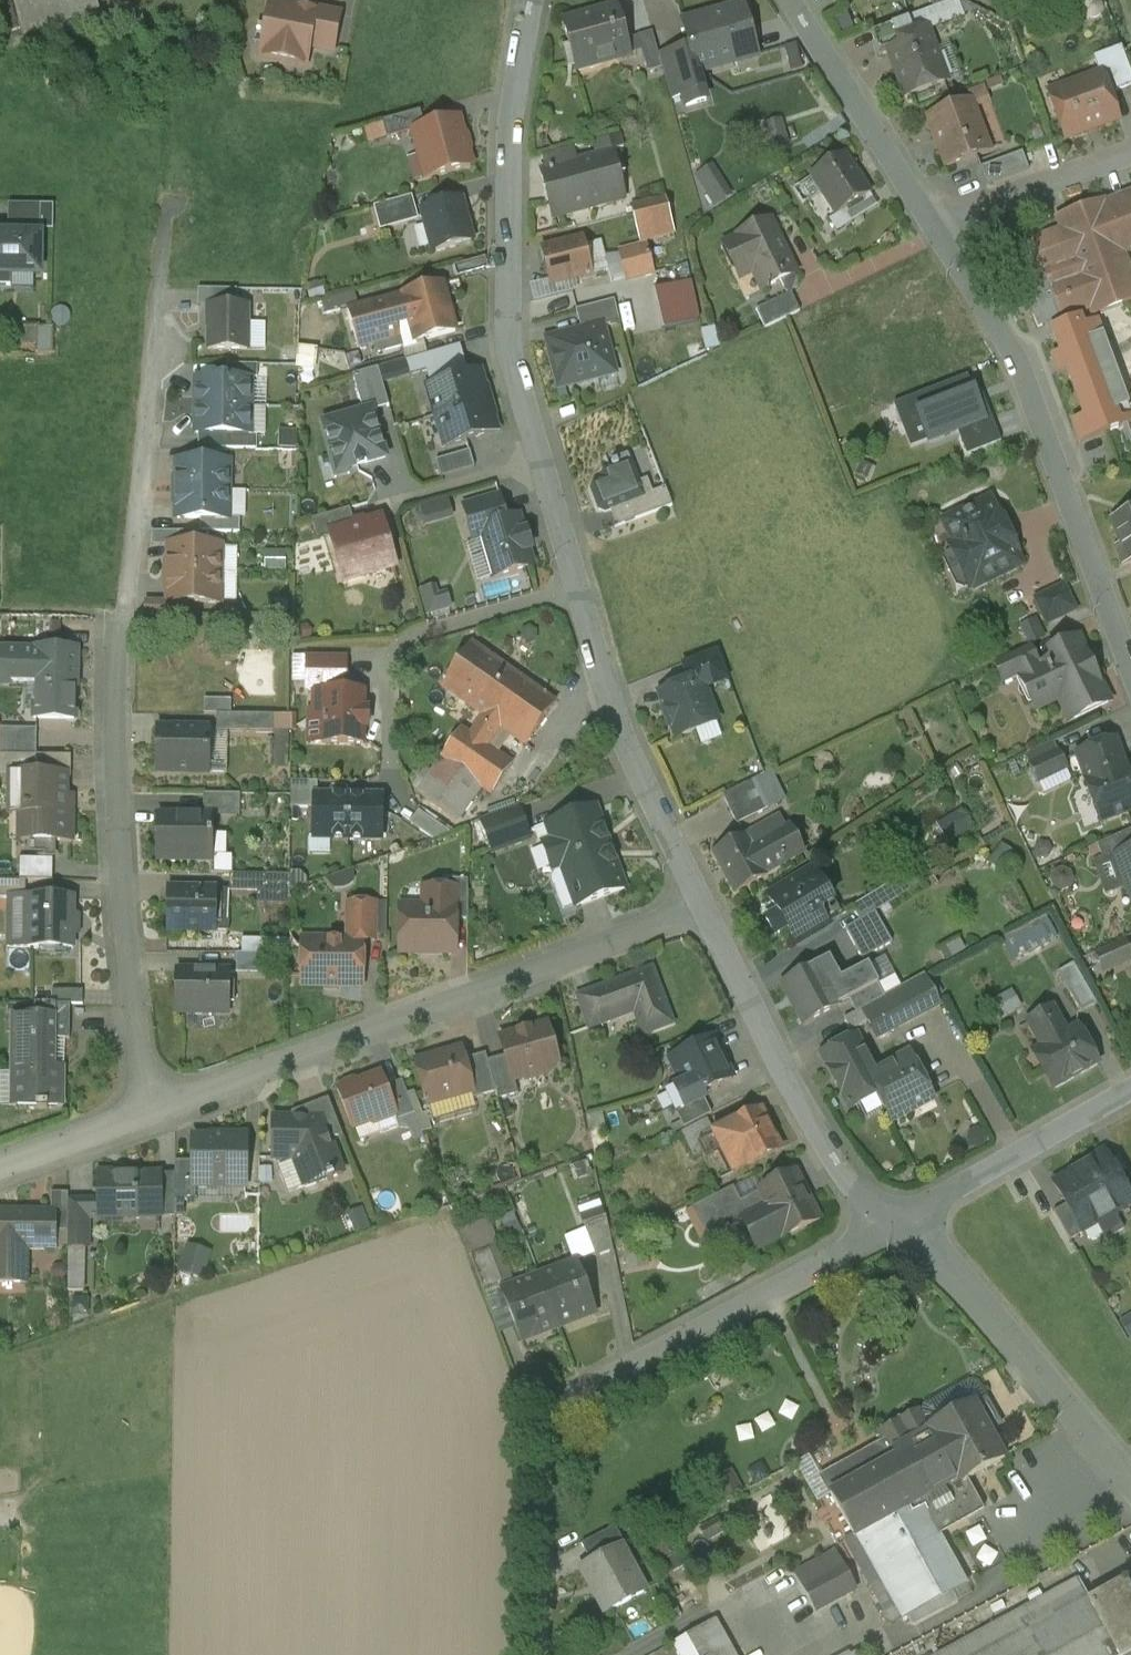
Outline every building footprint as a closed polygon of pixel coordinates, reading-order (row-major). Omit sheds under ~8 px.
[(26,46),(103,25),(96,0),(13,0),(26,46)] [(933,9),(957,0),(930,0),(933,9)] [(297,9),(271,4),(261,58),(290,64),(292,56),(308,59),(310,48),(333,52),(340,17),(317,13),(313,8),(303,5),(297,9)] [(744,7),(682,24),(689,50),(696,74),(698,73),(758,56),(744,7)] [(618,9),(562,24),(575,71),(631,56),(618,9)] [(908,18),(871,32),(880,57),(890,54),(887,45),(915,35),(908,18)] [(915,35),(887,45),(890,54),(906,97),(946,83),(926,31),(915,35)] [(659,58),(652,33),(637,37),(647,74),(662,70),(659,58)] [(1093,59),(1099,76),(1101,76),(1108,96),(1130,87),(1130,75),(1121,48),(1093,59)] [(689,50),(659,58),(662,70),(671,100),(683,97),(686,108),(706,102),(698,73),(696,74),(689,50)] [(1099,76),(1049,95),(1065,140),(1117,121),(1108,96),(1101,76),(1099,76)] [(971,104),(928,119),(947,168),(989,152),(971,104)] [(420,112),(382,122),(387,140),(414,132),(425,129),(420,112)] [(425,129),(414,132),(418,145),(422,148),(431,178),(471,167),(467,154),(470,150),(466,136),(462,133),(458,120),(425,129)] [(828,123),(808,134),(814,145),(834,133),(828,123)] [(781,129),(768,133),(773,148),(786,144),(781,129)] [(611,152),(542,171),(554,220),(623,201),(611,152)] [(1022,153),(979,169),(986,187),(1029,171),(1022,153)] [(844,157),(812,177),(837,217),(870,195),(858,176),(857,177),(844,157)] [(1058,220),(1063,232),(1023,247),(1034,276),(1035,278),(1045,274),(1061,320),(1069,317),(1091,309),(1093,316),(1130,302),(1130,278),(1122,254),(1130,250),(1130,196),(1104,207),(1103,204),(1058,220)] [(412,197),(374,208),(380,231),(418,221),(412,197)] [(460,200),(423,211),(434,252),(471,241),(460,200)] [(665,200),(631,209),(640,243),(674,234),(665,200)] [(42,208),(12,209),(12,229),(43,229),(42,208)] [(771,222),(724,245),(734,265),(746,259),(761,291),(780,282),(794,275),(796,274),(771,222)] [(0,232),(0,278),(44,278),(44,232),(0,232)] [(582,240),(543,250),(551,285),(591,275),(582,240)] [(647,248),(623,254),(629,279),(653,272),(647,248)] [(1045,274),(1035,278),(1034,276),(1021,281),(1038,329),(1050,324),(1052,331),(1071,324),(1069,317),(1061,320),(1045,274)] [(794,275),(780,282),(787,296),(791,294),(791,295),(796,280),(794,275)] [(691,283),(656,291),(664,329),(699,321),(691,283)] [(442,286),(403,296),(403,298),(348,312),(358,347),(399,336),(396,324),(409,320),(415,343),(455,332),(442,286)] [(266,294),(218,294),(218,341),(266,340),(266,294)] [(787,296),(756,311),(765,329),(800,312),(791,295),(791,294),(787,296)] [(577,311),(583,332),(603,327),(620,322),(615,301),(577,311)] [(1073,424),(1080,443),(1122,427),(1116,412),(1128,407),(1097,323),(1083,329),(1080,321),(1071,324),(1052,331),(1085,420),(1073,424)] [(56,348),(56,327),(27,327),(27,348),(56,348)] [(548,341),(560,387),(615,373),(603,327),(583,332),(548,341)] [(258,366),(227,365),(226,378),(257,379),(258,366)] [(378,370),(352,377),(363,414),(372,411),(372,413),(389,408),(378,370)] [(488,403),(479,373),(428,388),(437,418),(488,403)] [(968,377),(894,406),(911,448),(958,430),(985,420),(968,377)] [(250,381),(197,380),(196,407),(250,407),(250,381)] [(488,403),(437,418),(445,447),(497,432),(488,403)] [(250,407),(196,407),(196,434),(250,434),(250,407)] [(363,414),(324,425),(338,473),(385,459),(372,413),(372,411),(363,414)] [(985,420),(958,430),(968,455),(1000,442),(991,417),(985,420)] [(257,436),(226,436),(226,449),(257,449),(257,436)] [(224,449),(198,449),(197,462),(224,462),(224,449)] [(469,452),(436,462),(440,479),(474,469),(469,452)] [(618,466),(616,463),(611,465),(613,468),(604,471),(602,477),(603,480),(594,484),(591,490),(599,510),(605,513),(630,503),(653,495),(652,493),(647,480),(639,483),(630,461),(618,466)] [(197,462),(178,462),(178,491),(227,491),(228,463),(224,462),(197,462)] [(653,495),(630,503),(637,520),(672,507),(665,489),(652,493),(653,495)] [(227,491),(178,491),(177,519),(200,519),(227,520),(227,519),(227,491)] [(499,496),(464,507),(472,534),(480,531),(479,529),(506,521),(499,496)] [(453,499),(425,504),(428,522),(456,517),(453,499)] [(989,501),(943,523),(954,544),(948,547),(960,572),(966,569),(975,588),(1021,566),(1015,554),(1019,552),(999,512),(995,514),(989,501)] [(350,510),(312,521),(317,540),(330,536),(330,535),(355,527),(350,510)] [(1111,521),(1120,546),(1115,548),(1122,566),(1130,563),(1130,514),(1111,521)] [(506,521),(479,529),(480,531),(483,544),(480,545),(485,564),(489,563),(493,578),(533,567),(528,551),(531,550),(526,533),(523,534),(518,518),(506,521)] [(227,520),(200,519),(200,533),(240,534),(240,519),(227,519),(227,520)] [(355,527),(330,535),(330,536),(344,583),(396,568),(381,520),(355,527)] [(178,533),(152,533),(152,546),(169,546),(178,546),(178,533)] [(194,533),(178,533),(178,546),(193,546),(194,533)] [(178,546),(169,546),(169,575),(219,575),(219,564),(224,560),(224,551),(220,547),(193,546),(178,546)] [(228,600),(239,600),(240,568),(229,567),(228,600)] [(219,575),(169,575),(168,604),(184,604),(219,604),(223,600),(224,590),(219,586),(219,575)] [(505,577),(483,583),(487,597),(509,591),(505,577)] [(453,608),(445,582),(422,589),(430,615),(453,608)] [(1064,587),(1035,601),(1047,625),(1075,612),(1064,587)] [(168,604),(144,603),(144,616),(168,617),(168,604)] [(184,604),(168,604),(168,617),(184,617),(184,604)] [(1033,644),(1049,636),(1040,618),(1024,626),(1033,644)] [(1039,667),(1018,676),(1032,704),(1056,693),(1069,721),(1108,702),(1078,640),(1050,654),(1053,661),(1039,667)] [(554,704),(471,645),(442,686),(484,716),(504,729),(526,745),(554,704)] [(1030,648),(994,665),(1003,684),(1018,676),(1039,667),(1030,648)] [(717,651),(684,664),(691,682),(700,679),(703,688),(728,678),(717,651)] [(75,656),(35,655),(35,657),(1,656),(1,682),(3,682),(3,681),(36,681),(35,717),(34,717),(34,720),(74,720),(75,656)] [(346,658),(306,657),(306,684),(316,684),(316,693),(343,693),(343,682),(346,682),(346,658)] [(691,682),(660,694),(665,707),(663,711),(669,726),(673,728),(677,738),(717,723),(703,688),(700,679),(691,682)] [(316,693),(313,693),(313,695),(314,695),(313,714),(322,723),(322,742),(322,744),(326,744),(361,744),(361,745),(363,745),(363,743),(363,742),(363,729),(366,729),(368,729),(368,727),(368,713),(368,710),(363,711),(364,695),(364,693),(343,693),(316,693)] [(231,701),(204,700),(204,715),(217,715),(231,715),(231,701)] [(231,715),(217,715),(216,732),(273,733),(273,716),(231,715)] [(484,716),(471,736),(487,747),(504,729),(484,716)] [(210,731),(157,729),(156,773),(209,774),(210,731)] [(0,730),(0,757),(36,757),(37,730),(0,730)] [(471,736),(461,730),(441,760),(442,762),(459,773),(480,788),(491,796),(512,765),(487,747),(471,736)] [(1076,756),(1086,782),(1085,782),(1093,805),(1091,809),(1094,818),(1098,819),(1100,823),(1130,812),(1130,786),(1115,742),(1076,756)] [(1053,743),(1025,757),(1029,766),(1057,753),(1053,743)] [(1057,753),(1029,766),(1038,785),(1066,771),(1057,753)] [(0,757),(0,777),(10,777),(10,775),(66,775),(66,780),(70,780),(71,757),(36,757),(0,757)] [(442,762),(419,795),(436,806),(459,773),(442,762)] [(459,773),(436,806),(457,821),(480,788),(459,773)] [(66,775),(10,775),(10,777),(10,801),(24,802),(24,814),(19,814),(19,842),(72,842),(72,814),(66,814),(66,780),(66,775)] [(754,780),(723,795),(737,824),(768,809),(754,780)] [(240,795),(203,795),(203,811),(240,812),(240,795)] [(308,798),(292,797),(292,809),(308,809),(308,798)] [(348,798),(315,798),(314,838),(347,839),(348,798)] [(381,799),(348,798),(347,839),(381,839),(381,799)] [(594,808),(547,825),(553,842),(543,846),(551,870),(562,866),(577,907),(624,890),(594,808)] [(940,822),(953,843),(978,829),(966,808),(940,822)] [(519,810),(481,823),(492,853),(529,839),(519,810)] [(437,825),(418,812),(409,825),(428,837),(437,825)] [(213,817),(157,816),(157,861),(212,861),(213,817)] [(450,834),(437,825),(428,837),(432,841),(450,834)] [(1097,847),(1103,865),(1116,860),(1116,859),(1130,853),(1130,831),(1097,847)] [(745,838),(713,855),(734,894),(764,878),(763,876),(779,867),(778,866),(801,854),(789,832),(752,852),(745,838)] [(1116,859),(1116,860),(1130,899),(1130,853),(1116,859)] [(57,878),(57,857),(23,857),(23,879),(57,878)] [(813,871),(767,899),(777,914),(765,922),(775,938),(787,930),(796,946),(829,926),(819,911),(832,903),(813,871)] [(265,876),(229,875),(229,891),(229,893),(265,893),(265,876)] [(901,878),(873,896),(881,909),(909,892),(901,878)] [(0,881),(0,899),(8,899),(25,899),(25,898),(25,881),(0,881)] [(468,881),(448,881),(447,890),(455,891),(455,921),(467,921),(468,881)] [(216,890),(168,889),(167,932),(229,933),(229,893),(229,891),(216,891),(216,890)] [(429,890),(428,908),(401,908),(401,954),(454,954),(455,921),(455,891),(447,890),(429,890)] [(873,896),(852,909),(860,922),(881,909),(873,896)] [(72,898),(25,898),(25,899),(8,899),(8,948),(71,949),(72,898)] [(375,905),(348,905),(348,936),(374,936),(375,905)] [(1050,913),(1005,936),(1017,961),(1063,939),(1050,913)] [(877,923),(845,941),(858,965),(890,948),(877,923)] [(293,951),(292,937),(245,940),(246,955),(293,951)] [(361,941),(303,941),(303,986),(361,986),(361,941)] [(1095,957),(1102,972),(1130,959),(1130,955),(1125,943),(1095,957)] [(273,956),(237,955),(237,974),(272,975),(273,956)] [(837,974),(829,959),(783,984),(805,1025),(838,1007),(849,1001),(877,986),(878,985),(868,966),(841,980),(838,974),(837,974)] [(1096,1005),(1073,965),(1058,974),(1081,1014),(1096,1005)] [(652,970),(578,998),(590,1029),(628,1015),(629,1010),(633,1009),(644,1036),(673,1025),(652,970)] [(230,974),(177,972),(176,992),(180,992),(180,1011),(176,1011),(176,1012),(228,1014),(230,974)] [(855,1013),(843,1020),(850,1033),(867,1023),(866,1020),(893,1006),(903,1025),(940,1005),(924,976),(883,998),(855,1013)] [(877,986),(849,1001),(855,1013),(883,998),(877,986)] [(1002,1016),(1024,1005),(1017,989),(994,1000),(1002,1016)] [(70,1006),(35,1006),(34,1018),(55,1018),(55,1041),(70,1041),(70,1006)] [(893,1006),(866,1020),(867,1023),(875,1039),(903,1025),(893,1006)] [(1065,1035),(1051,1011),(1028,1025),(1042,1048),(1033,1054),(1052,1089),(1070,1078),(1074,1079),(1079,1076),(1080,1073),(1096,1064),(1095,1062),(1094,1063),(1076,1032),(1077,1031),(1076,1029),(1065,1035)] [(34,1018),(12,1017),(11,1075),(16,1075),(15,1107),(37,1108),(37,1111),(47,1111),(47,1108),(64,1108),(64,1069),(54,1069),(55,1041),(55,1018),(34,1018)] [(547,1026),(500,1039),(505,1057),(512,1082),(514,1082),(555,1070),(558,1064),(547,1026)] [(911,1054),(875,1073),(856,1036),(820,1055),(850,1110),(877,1096),(892,1124),(919,1110),(915,1103),(932,1094),(911,1054)] [(713,1038),(667,1061),(674,1075),(680,1072),(694,1100),(695,1102),(703,1097),(732,1082),(719,1057),(721,1055),(713,1038)] [(461,1050),(416,1064),(427,1106),(471,1093),(473,1093),(464,1061),(461,1050)] [(485,1055),(464,1061),(473,1093),(471,1093),(473,1100),(496,1093),(487,1062),(485,1055)] [(505,1057),(487,1062),(496,1093),(498,1101),(518,1096),(514,1082),(512,1082),(505,1057)] [(380,1076),(339,1091),(354,1129),(393,1115),(394,1114),(385,1089),(380,1076)] [(402,1082),(385,1089),(394,1114),(393,1115),(396,1122),(415,1115),(402,1082)] [(694,1100),(673,1110),(684,1130),(712,1115),(703,1097),(695,1102),(694,1100)] [(328,1106),(307,1114),(307,1113),(305,1114),(304,1120),(272,1120),(272,1159),(294,1159),(306,1189),(328,1181),(329,1183),(333,1181),(333,1179),(343,1175),(329,1138),(340,1138),(343,1137),(328,1100),(326,1101),(328,1106)] [(761,1110),(728,1127),(728,1128),(714,1135),(719,1146),(733,1173),(747,1166),(748,1167),(781,1150),(761,1110)] [(707,1120),(681,1133),(694,1158),(719,1146),(714,1135),(707,1120)] [(246,1137),(215,1137),(211,1141),(194,1140),(193,1163),(193,1187),(195,1187),(245,1187),(246,1137)] [(1086,1161),(1088,1165),(1054,1185),(1066,1206),(1081,1233),(1082,1232),(1130,1204),(1130,1202),(1120,1183),(1102,1151),(1086,1161)] [(193,1163),(175,1162),(175,1175),(174,1202),(195,1203),(195,1187),(193,1187),(193,1163)] [(160,1175),(121,1176),(121,1173),(99,1174),(100,1202),(100,1219),(160,1217),(160,1176),(160,1175)] [(175,1175),(160,1176),(160,1217),(174,1217),(174,1202),(175,1175)] [(794,1175),(760,1192),(760,1193),(768,1209),(742,1222),(757,1250),(782,1238),(782,1239),(820,1220),(819,1218),(817,1220),(809,1204),(811,1203),(804,1189),(802,1191),(794,1175)] [(1120,1183),(1130,1202),(1130,1177),(1120,1183)] [(733,1188),(693,1208),(711,1244),(728,1236),(726,1233),(729,1232),(727,1229),(742,1222),(768,1209),(760,1193),(740,1202),(733,1188)] [(68,1194),(51,1194),(51,1213),(55,1213),(55,1232),(68,1233),(68,1203),(68,1194)] [(100,1202),(68,1203),(68,1233),(68,1248),(86,1248),(86,1219),(100,1219),(100,1202)] [(1066,1206),(1053,1213),(1070,1242),(1083,1234),(1082,1232),(1081,1233),(1066,1206)] [(0,1213),(0,1284),(26,1284),(27,1250),(55,1250),(55,1232),(55,1213),(51,1213),(0,1213)] [(606,1217),(584,1225),(596,1258),(612,1252),(606,1217)] [(488,1218),(460,1229),(470,1257),(489,1249),(502,1283),(512,1279),(488,1218)] [(208,1278),(215,1250),(188,1244),(182,1272),(208,1278)] [(489,1249),(470,1257),(483,1290),(502,1283),(489,1249)] [(577,1263),(538,1277),(558,1329),(560,1328),(559,1325),(594,1313),(595,1316),(596,1316),(577,1263)] [(538,1277),(501,1290),(521,1342),(523,1342),(522,1338),(555,1327),(556,1329),(558,1329),(538,1277)] [(885,1444),(821,1480),(853,1538),(845,1543),(884,1613),(894,1608),(902,1622),(906,1619),(910,1626),(915,1627),(957,1604),(952,1595),(966,1587),(938,1537),(943,1534),(983,1512),(967,1482),(1004,1461),(988,1432),(995,1429),(994,1427),(989,1430),(983,1420),(982,1421),(976,1410),(977,1409),(976,1407),(975,1408),(974,1407),(928,1432),(918,1413),(879,1434),(885,1444)] [(606,1532),(581,1546),(590,1564),(616,1550),(606,1532)] [(590,1564),(581,1568),(606,1614),(643,1594),(619,1548),(616,1550),(590,1564)] [(818,1610),(862,1591),(842,1548),(799,1568),(818,1610)] [(942,1654),(1041,1654),(1029,1634),(1088,1602),(1089,1601),(1078,1582),(1077,1581),(942,1654)] [(1112,1599),(1108,1591),(1089,1601),(1088,1602),(1117,1654),(1130,1654),(1130,1594),(1129,1590),(1112,1599)] [(1029,1634),(1041,1654),(1117,1654),(1088,1602),(1029,1634)] [(715,1622),(673,1645),(679,1654),(720,1654),(730,1650),(715,1622)]
